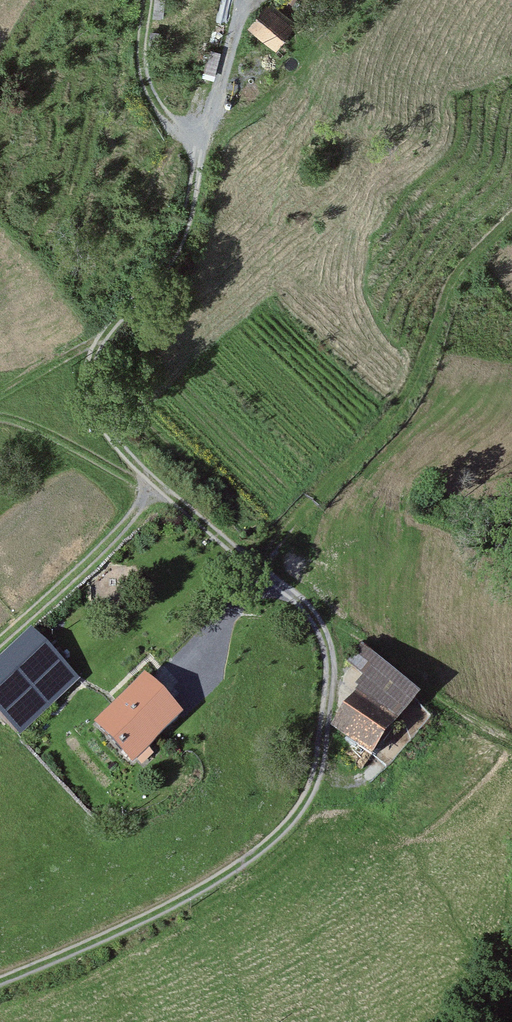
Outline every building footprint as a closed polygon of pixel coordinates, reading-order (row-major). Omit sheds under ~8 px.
[(271,8),(252,31),(280,53),(299,29),(271,8)] [(36,632),(0,666),(0,711),(26,738),(84,682),(36,632)] [(181,716),(144,677),(98,721),(135,760),(181,716)] [(375,680),(340,731),(383,761),(418,709),(375,680)]
